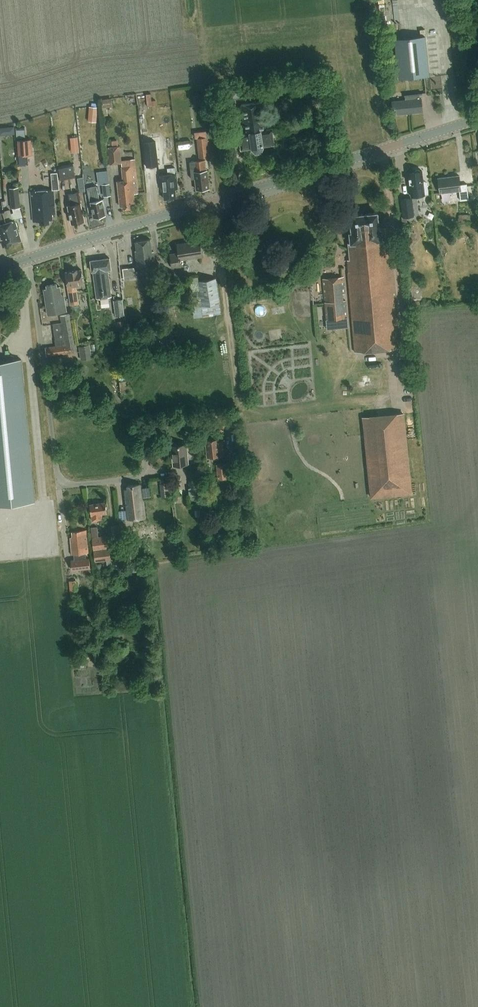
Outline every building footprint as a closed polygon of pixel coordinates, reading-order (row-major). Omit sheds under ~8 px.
[(426,35),(396,38),(398,55),(400,75),(400,78),(430,75),(426,35)] [(398,55),(387,56),(389,76),(400,75),(398,55)] [(423,112),(421,98),(420,98),(420,94),(422,94),(422,93),(404,95),(404,96),(405,96),(406,100),(393,101),(392,101),(394,115),(394,114),(407,113),(407,115),(408,115),(407,113),(422,112),(423,112)] [(111,99),(102,100),(103,108),(112,107),(111,99)] [(266,146),(276,144),(274,129),(267,130),(264,102),(242,105),(246,133),(240,133),(242,149),(253,147),(257,152),(263,151),(266,146)] [(89,106),(89,114),(99,114),(100,107),(89,106)] [(25,129),(17,130),(17,138),(25,137),(25,129)] [(208,137),(197,138),(200,158),(211,157),(208,137)] [(19,155),(33,154),(32,139),(18,140),(19,155)] [(158,165),(155,141),(144,142),(146,166),(158,165)] [(110,164),(123,163),(121,145),(108,147),(110,164)] [(130,165),(121,167),(123,181),(119,182),(121,207),(124,206),(124,210),(134,209),(134,206),(137,206),(136,194),(140,194),(135,159),(130,160),(130,165)] [(195,167),(190,167),(192,179),(196,178),(197,190),(210,188),(208,169),(206,169),(205,159),(194,161),(195,167)] [(73,163),(58,167),(61,180),(76,177),(73,163)] [(176,190),(178,189),(176,168),(168,169),(169,175),(161,176),(163,191),(165,191),(166,200),(177,199),(176,190)] [(423,170),(410,171),(413,196),(426,194),(426,193),(429,192),(428,182),(426,180),(424,180),(423,170)] [(447,177),(439,178),(440,192),(441,197),(460,195),(461,200),(469,199),(467,183),(461,184),(460,175),(459,172),(447,173),(447,177)] [(54,190),(60,190),(59,173),(52,174),(54,190)] [(19,187),(10,188),(12,208),(13,208),(14,213),(12,213),(14,219),(24,217),(22,207),(21,208),(19,187)] [(94,219),(106,217),(105,209),(106,208),(105,201),(100,202),(97,187),(89,189),(94,219)] [(53,215),(56,214),(54,191),(32,192),(34,222),(41,222),(41,225),(50,224),(50,220),(54,220),(53,215)] [(73,226),(85,223),(79,194),(70,195),(72,206),(69,207),(73,226)] [(402,198),(404,217),(415,216),(413,197),(402,198)] [(14,222),(10,209),(0,212),(0,233),(5,248),(22,242),(15,221),(14,222)] [(351,259),(347,260),(355,352),(399,348),(390,247),(387,248),(383,241),(382,229),(379,230),(378,213),(351,215),(352,232),(350,233),(351,243),(349,243),(351,259)] [(137,267),(155,265),(153,251),(152,251),(151,239),(136,241),(137,250),(135,250),(137,267)] [(180,259),(202,256),(200,240),(177,244),(179,252),(170,254),(172,268),(182,266),(180,259)] [(108,269),(111,269),(109,258),(91,260),(92,271),(93,271),(96,298),(112,296),(108,269)] [(138,280),(136,267),(124,269),(126,281),(138,280)] [(82,269),(66,272),(71,305),(79,304),(76,285),(84,283),(82,269)] [(343,294),(346,293),(344,276),(322,278),(326,320),(348,317),(346,300),(344,300),(343,294)] [(193,307),(202,306),(220,303),(216,278),(198,281),(198,277),(188,278),(193,307)] [(49,314),(66,311),(64,295),(62,295),(60,287),(57,287),(56,283),(47,285),(48,288),(44,289),(49,314)] [(298,315),(307,314),(306,291),(297,291),(298,315)] [(125,316),(124,300),(114,301),(116,317),(125,316)] [(53,325),(56,346),(45,347),(46,356),(78,352),(71,314),(61,315),(62,323),(53,325)] [(82,360),(92,358),(90,344),(80,346),(82,360)] [(36,502),(21,360),(0,362),(0,505),(36,502)] [(130,395),(129,382),(120,382),(121,392),(122,392),(123,395),(130,395)] [(405,412),(362,417),(370,498),(413,494),(405,412)] [(219,438),(206,439),(208,456),(224,455),(223,441),(219,442),(219,438)] [(171,445),(172,449),(170,451),(170,453),(172,454),(174,466),(189,464),(187,444),(171,445)] [(229,478),(227,463),(216,464),(218,479),(229,478)] [(245,470),(237,471),(238,483),(246,482),(245,470)] [(199,471),(189,472),(191,488),(200,487),(199,471)] [(169,483),(160,484),(161,496),(171,495),(169,483)] [(129,520),(144,518),(140,484),(128,485),(128,488),(126,489),(129,520)] [(172,496),(180,495),(179,486),(171,487),(172,496)] [(102,513),(107,512),(106,502),(90,504),(91,514),(92,514),(93,520),(103,519),(102,513)] [(167,525),(168,536),(176,535),(175,525),(167,525)] [(99,536),(97,527),(91,528),(95,562),(107,560),(108,568),(112,567),(108,535),(99,536)] [(87,530),(73,531),(74,537),(72,537),(74,554),(75,554),(76,559),(73,560),(74,569),(92,567),(90,557),(88,558),(87,553),(90,552),(87,530)] [(125,562),(138,561),(136,546),(124,548),(125,562)] [(78,596),(76,581),(69,581),(71,596),(78,596)]
